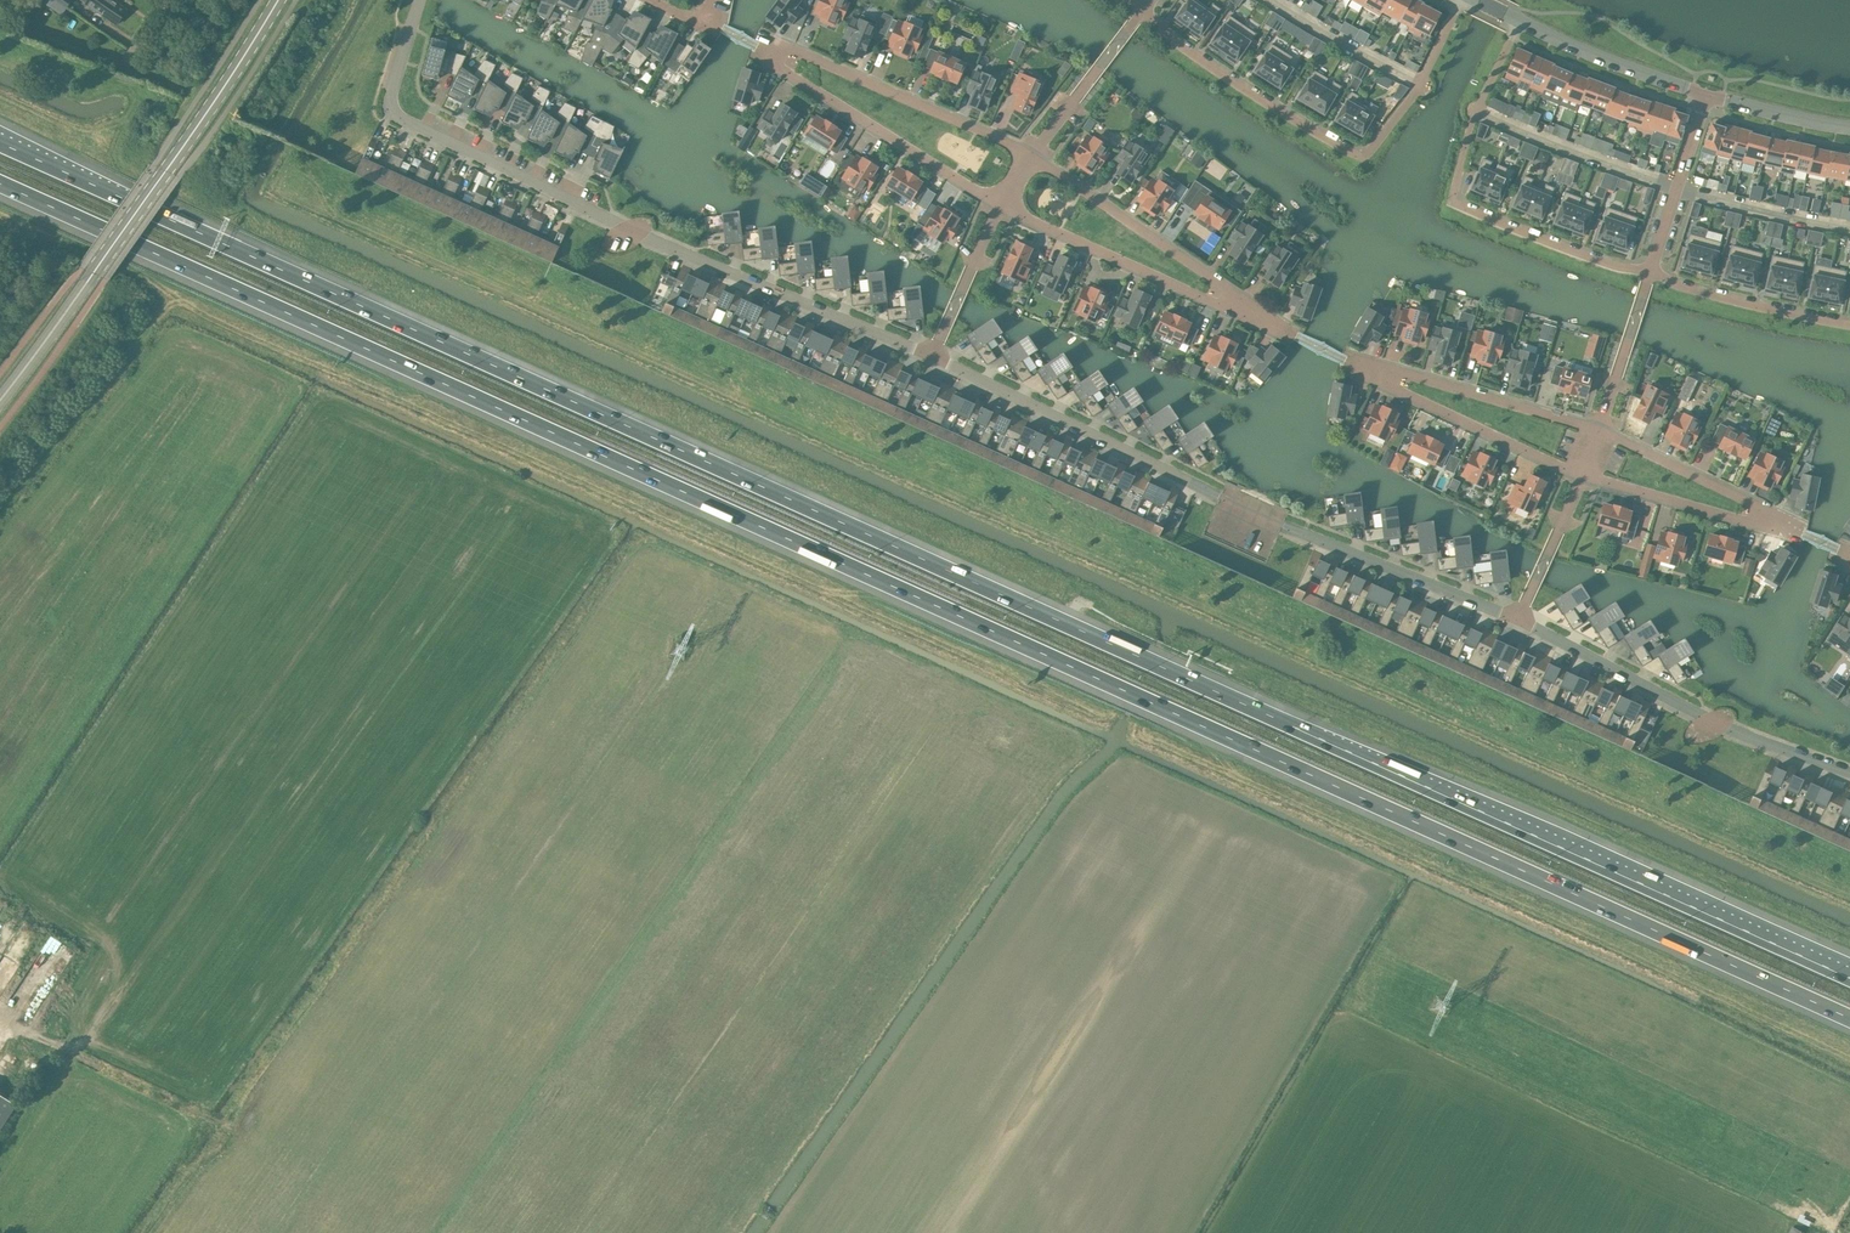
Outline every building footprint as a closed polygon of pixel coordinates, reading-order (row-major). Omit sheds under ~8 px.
[(67,8),(73,0),(55,0),(67,8)] [(86,3),(118,24),(128,10),(113,0),(88,0),(86,3)] [(542,0),(537,14),(548,20),(556,4),(543,0),(542,0)] [(556,4),(567,8),(566,8),(577,12),(584,0),(558,0),(556,4)] [(583,19),(593,22),(593,23),(604,26),(613,10),(609,8),(612,1),(611,0),(592,0),(582,18),(583,19)] [(766,19),(773,25),(775,22),(780,26),(785,19),(791,24),(802,10),(796,6),(800,0),(778,0),(772,7),(774,8),(766,19)] [(814,5),(818,7),(815,12),(822,15),(821,17),(826,20),(825,22),(833,25),(834,23),(835,24),(838,17),(842,19),(849,4),(845,2),(846,0),(817,0),(814,5)] [(1198,0),(1188,0),(1174,20),(1182,26),(1184,23),(1188,27),(1204,4),(1198,0)] [(1307,2),(1303,8),(1316,17),(1324,6),(1315,0),(1314,0),(1310,5),(1307,2)] [(1364,6),(1366,2),(1383,11),(1389,0),(1367,0),(1364,6)] [(1383,11),(1400,20),(1410,0),(1389,0),(1383,11)] [(1400,20),(1411,26),(1409,30),(1409,31),(1424,3),(1418,0),(1410,0),(1400,20)] [(1424,3),(1409,31),(1421,36),(1423,32),(1429,35),(1440,14),(1423,5),(1424,3)] [(1204,4),(1188,27),(1193,30),(1191,32),(1199,38),(1220,9),(1214,4),(1210,9),(1204,4)] [(1279,15),(1273,11),(1265,24),(1271,27),(1279,15)] [(627,17),(618,34),(627,41),(628,40),(636,47),(637,48),(652,19),(643,14),(642,17),(636,13),(631,19),(627,17)] [(569,14),(568,14),(564,28),(575,34),(583,19),(582,18),(582,19),(569,15),(569,14)] [(852,18),(845,34),(853,38),(847,51),(850,52),(849,52),(860,57),(860,56),(862,57),(865,49),(866,49),(869,41),(877,22),(863,15),(860,22),(852,18)] [(1279,15),(1271,27),(1278,32),(1286,19),(1279,15)] [(1243,25),(1230,16),(1215,38),(1210,45),(1218,51),(1219,48),(1224,52),(1243,25)] [(1328,16),(1325,23),(1341,30),(1344,23),(1328,16)] [(905,25),(898,22),(898,23),(893,20),(888,30),(894,32),(889,44),(895,47),(894,49),(900,52),(899,54),(907,57),(907,55),(909,56),(912,49),(916,51),(922,36),(918,34),(921,29),(906,23),(905,25)] [(1243,25),(1224,52),(1229,55),(1227,57),(1236,63),(1256,33),(1243,25)] [(645,49),(654,55),(663,61),(661,64),(662,65),(663,63),(674,42),(679,34),(670,29),(669,31),(663,28),(658,34),(654,32),(645,49)] [(602,49),(609,33),(596,29),(595,29),(590,42),(587,41),(581,60),(592,66),(602,49)] [(1359,30),(1354,40),(1364,45),(1367,38),(1370,34),(1360,29),(1359,30)] [(620,42),(609,33),(602,49),(612,54),(621,43),(620,42)] [(447,71),(457,74),(458,74),(461,67),(462,67),(467,56),(466,56),(466,57),(452,53),(453,52),(446,50),(448,41),(433,37),(423,75),(438,79),(440,70),(447,72),(447,71)] [(1321,41),(1315,37),(1307,50),(1314,53),(1321,41)] [(1019,61),(1026,42),(1018,39),(1011,58),(1019,61)] [(674,42),(663,63),(689,81),(712,49),(699,40),(694,47),(688,43),(685,47),(674,42)] [(1321,41),(1314,53),(1320,57),(1328,44),(1321,41)] [(1285,52),(1272,44),(1257,66),(1252,74),(1261,79),(1262,77),(1267,80),(1285,52)] [(636,48),(637,48),(636,47),(628,62),(639,68),(648,57),(647,57),(636,48)] [(931,49),(924,66),(932,69),(931,71),(938,73),(937,75),(947,80),(947,78),(958,82),(965,64),(931,49)] [(1520,78),(1530,54),(1518,49),(1505,77),(1518,83),(1520,78)] [(1285,52),(1267,80),(1272,83),(1271,86),(1279,91),(1298,61),(1285,52)] [(1532,83),(1542,59),(1530,54),(1520,78),(1531,83),(1532,83)] [(457,74),(447,96),(456,100),(457,98),(464,101),(469,93),(473,94),(480,80),(486,83),(487,84),(489,80),(497,65),(485,59),(474,75),(471,73),(470,74),(462,67),(461,67),(458,74),(457,74)] [(1418,71),(1420,65),(1408,59),(1405,66),(1418,71)] [(1554,66),(1555,65),(1542,59),(1532,83),(1531,83),(1529,87),(1542,93),(1554,66)] [(1361,63),(1355,60),(1348,73),(1354,76),(1361,63)] [(1057,72),(1063,77),(1071,65),(1066,61),(1057,72)] [(1361,63),(1354,76),(1361,80),(1368,67),(1361,63)] [(737,90),(734,100),(749,105),(752,98),(759,100),(764,84),(757,81),(760,73),(754,71),(755,68),(745,65),(741,78),(739,78),(736,89),(737,90)] [(1558,104),(1571,74),(1554,66),(1542,93),(1543,93),(1541,97),(1558,104)] [(1328,78),(1314,70),(1301,93),(1296,101),(1304,106),(1306,104),(1311,107),(1328,78)] [(516,93),(524,78),(513,72),(504,84),(505,85),(505,84),(516,93)] [(975,72),(968,87),(976,91),(970,104),(972,105),(982,110),(982,109),(984,110),(988,102),(992,94),(998,79),(983,73),(983,75),(975,72)] [(1021,74),(1013,91),(1020,95),(1015,108),(1017,109),(1027,114),(1027,113),(1029,114),(1033,106),(1036,98),(1043,83),(1021,74)] [(1392,80),(1380,74),(1375,82),(1388,89),(1392,80)] [(1580,103),(1588,80),(1571,74),(1558,104),(1576,112),(1580,103)] [(623,81),(631,85),(634,80),(626,76),(623,81)] [(1328,78),(1311,107),(1316,109),(1314,112),(1323,117),(1341,86),(1334,82),(1331,87),(1325,83),(1328,79),(1328,78)] [(1588,80),(1580,103),(1592,107),(1601,83),(1589,78),(1588,80)] [(487,84),(486,83),(474,109),(483,113),(485,111),(491,114),(497,106),(500,108),(507,93),(498,86),(498,87),(489,80),(487,84)] [(1400,83),(1394,97),(1400,100),(1409,88),(1400,83)] [(1601,83),(1592,107),(1604,112),(1613,89),(1614,90),(1614,88),(1601,83)] [(532,98),(543,106),(541,110),(542,110),(551,91),(540,86),(531,97),(532,98)] [(1631,96),(1614,90),(1613,89),(1604,112),(1623,119),(1631,96)] [(1344,125),(1349,128),(1362,104),(1356,101),(1359,96),(1352,92),(1334,123),(1342,128),(1344,125)] [(502,122),(511,126),(512,124),(518,127),(524,119),(527,121),(535,106),(526,99),(525,100),(516,93),(502,122)] [(1631,96),(1623,119),(1630,121),(1628,126),(1640,130),(1649,102),(1631,96)] [(1488,107),(1504,114),(1504,113),(1508,104),(1493,97),(1492,99),(1492,100),(1489,106),(1488,107)] [(1649,102),(1640,130),(1653,134),(1654,129),(1662,104),(1649,100),(1649,102)] [(558,114),(569,122),(569,123),(577,108),(566,102),(557,114),(558,114)] [(1362,104),(1349,128),(1354,131),(1352,134),(1361,138),(1379,107),(1372,103),(1369,108),(1362,104)] [(765,133),(778,141),(787,128),(794,131),(798,124),(792,120),(797,112),(783,104),(775,118),(767,113),(758,126),(766,131),(765,133)] [(1662,104),(1654,129),(1666,133),(1673,111),(1674,111),(1675,109),(1662,104)] [(1038,137),(1057,112),(1050,107),(1031,132),(1038,137)] [(1131,113),(1132,119),(1137,123),(1143,114),(1135,108),(1131,113)] [(527,139),(536,143),(538,141),(544,144),(550,136),(553,137),(560,122),(551,116),(542,110),(541,110),(527,139)] [(1683,114),(1674,111),(1673,111),(1666,133),(1667,133),(1665,139),(1666,140),(1666,139),(1678,143),(1680,139),(1686,120),(1683,114)] [(604,121),(593,115),(585,127),(585,128),(585,127),(596,135),(596,136),(597,136),(604,121)] [(488,116),(483,125),(494,131),(498,124),(494,122),(495,119),(488,116)] [(816,117),(806,133),(838,153),(847,138),(839,134),(840,132),(835,128),(836,127),(827,121),(826,123),(816,117)] [(1089,118),(1083,127),(1090,131),(1096,122),(1089,118)] [(1054,151),(1074,125),(1067,120),(1047,145),(1054,151)] [(604,121),(597,136),(610,139),(610,140),(611,140),(615,126),(604,121)] [(1489,126),(1480,122),(1476,137),(1483,139),(1489,126)] [(1551,122),(1548,131),(1567,138),(1570,129),(1551,122)] [(555,152),(564,156),(565,154),(571,157),(577,149),(580,150),(588,135),(579,129),(578,130),(569,123),(555,152)] [(736,133),(743,137),(748,129),(741,125),(736,133)] [(1156,138),(1165,145),(1174,130),(1165,125),(1156,138)] [(1717,149),(1719,150),(1725,128),(1724,128),(1715,125),(1709,127),(1702,151),(1715,155),(1717,149)] [(1724,128),(1725,128),(1719,150),(1731,153),(1738,128),(1725,125),(1724,128)] [(751,127),(744,138),(750,142),(757,131),(751,127)] [(1738,128),(1731,153),(1730,158),(1743,161),(1744,157),(1750,133),(1751,133),(1751,132),(1738,128)] [(1769,138),(1751,133),(1750,133),(1744,157),(1763,162),(1769,138)] [(370,180),(379,161),(371,158),(379,139),(373,136),(356,174),(370,180)] [(1087,136),(1074,156),(1080,160),(1079,162),(1084,165),(1082,167),(1089,172),(1090,170),(1092,171),(1096,165),(1099,167),(1108,154),(1105,151),(1108,146),(1095,138),(1094,140),(1087,136)] [(1769,138),(1763,162),(1782,166),(1787,142),(1769,138)] [(1787,142),(1782,166),(1795,169),(1800,143),(1787,140),(1787,142)] [(1532,144),(1524,141),(1519,155),(1526,158),(1532,144)] [(602,172),(601,174),(610,179),(615,168),(624,150),(623,149),(613,146),(602,142),(595,157),(599,159),(596,169),(602,172)] [(1128,142),(1119,156),(1126,161),(1118,173),(1120,174),(1119,175),(1129,181),(1131,182),(1136,175),(1141,167),(1150,154),(1137,145),(1136,147),(1128,142)] [(1800,143),(1795,169),(1807,172),(1813,148),(1814,146),(1800,143)] [(1532,144),(1526,158),(1533,161),(1538,147),(1532,144)] [(379,161),(370,180),(384,187),(401,149),(395,146),(387,165),(379,161)] [(1813,148),(1807,172),(1826,176),(1831,152),(1813,148)] [(401,149),(384,187),(398,193),(407,174),(398,170),(407,152),(401,149)] [(1614,157),(1629,163),(1631,156),(1617,150),(1614,157)] [(1831,152),(1826,176),(1846,179),(1849,155),(1831,152)] [(856,156),(843,177),(850,181),(848,183),(862,191),(865,186),(869,189),(877,175),(873,173),(877,167),(876,166),(877,164),(870,159),(869,161),(864,158),(863,160),(856,156)] [(1567,174),(1572,160),(1565,158),(1560,171),(1567,174)] [(407,174),(398,193),(412,199),(429,162),(423,159),(415,178),(407,174)] [(1499,165),(1498,164),(1496,170),(1489,167),(1491,162),(1484,159),(1470,192),(1479,195),(1480,193),(1486,195),(1499,165)] [(1579,163),(1572,160),(1567,174),(1574,177),(1579,163)] [(429,162),(412,199),(426,206),(435,187),(426,183),(435,164),(429,162)] [(1499,165),(1486,195),(1491,197),(1490,200),(1499,204),(1513,171),(1499,165)] [(898,168),(887,184),(919,204),(928,189),(921,184),(922,183),(916,179),(917,177),(908,172),(907,174),(898,168)] [(435,187),(426,206),(440,212),(457,174),(451,172),(443,190),(435,187)] [(1612,175),(1605,172),(1600,186),(1607,189),(1612,175)] [(799,183),(821,197),(827,186),(806,173),(799,183)] [(457,174),(440,212),(454,218),(463,199),(454,196),(463,177),(457,174)] [(1612,175),(1607,189),(1614,191),(1619,177),(1612,175)] [(1538,187),(1530,184),(1533,179),(1525,176),(1512,209),(1521,213),(1522,210),(1527,212),(1538,187)] [(1158,183),(1152,179),(1150,182),(1144,178),(1140,185),(1146,189),(1139,199),(1145,203),(1144,205),(1149,209),(1147,211),(1154,215),(1155,213),(1157,214),(1161,208),(1164,210),(1173,197),(1170,195),(1173,190),(1160,181),(1158,183)] [(1720,181),(1718,188),(1727,190),(1729,183),(1720,181)] [(463,199),(454,218),(468,225),(485,187),(479,184),(471,203),(463,199)] [(1538,187),(1527,212),(1533,214),(1531,217),(1540,221),(1554,188),(1547,185),(1544,190),(1538,187)] [(1749,198),(1754,199),(1757,185),(1756,186),(1752,185),(1749,198)] [(1763,186),(1757,185),(1754,199),(1760,201),(1763,186)] [(485,187),(468,225),(482,231),(490,212),(482,208),(491,190),(485,187)] [(1655,189),(1648,187),(1643,201),(1650,203),(1655,189)] [(1199,191),(1189,206),(1197,211),(1196,212),(1201,216),(1200,218),(1209,224),(1210,222),(1219,228),(1224,221),(1232,226),(1238,217),(1199,191)] [(1581,198),(1566,192),(1557,217),(1553,226),(1563,229),(1564,226),(1569,229),(1581,198)] [(1802,196),(1799,208),(1799,210),(1806,211),(1809,197),(1802,196)] [(490,212),(482,231),(496,237),(513,200),(507,197),(499,216),(490,212)] [(1815,197),(1812,211),(1819,212),(1822,198),(1815,197)] [(1581,198),(1569,229),(1574,231),(1573,233),(1583,237),(1595,203),(1588,200),(1586,206),(1579,203),(1581,198)] [(513,200),(496,237),(510,244),(518,225),(510,221),(519,202),(513,200)] [(865,217),(877,223),(885,207),(873,201),(865,217)] [(1694,202),(1690,216),(1697,218),(1701,204),(1694,202)] [(1841,204),(1832,202),(1830,216),(1839,218),(1841,204)] [(1839,218),(1845,219),(1849,220),(1849,211),(1848,211),(1849,205),(1848,205),(1841,204),(1839,218)] [(853,205),(849,217),(856,220),(861,208),(853,205)] [(938,207),(925,228),(931,232),(930,234),(943,242),(946,237),(950,239),(958,226),(955,224),(959,218),(957,217),(958,215),(951,210),(950,212),(945,209),(944,211),(938,207)] [(1623,213),(1608,207),(1599,233),(1596,241),(1605,245),(1606,242),(1612,244),(1623,213)] [(518,225),(510,244),(524,250),(541,212),(535,210),(526,228),(518,225)] [(1735,213),(1727,211),(1724,225),(1731,227),(1735,213)] [(541,212),(524,250),(538,256),(546,237),(538,233),(546,215),(541,212)] [(739,212),(723,214),(725,231),(706,234),(708,246),(742,241),(739,212)] [(1623,213),(1612,244),(1617,246),(1616,248),(1625,252),(1637,218),(1623,213)] [(1735,213),(1731,227),(1738,229),(1742,214),(1735,213)] [(1776,223),(1769,221),(1765,235),(1773,237),(1776,223)] [(546,237),(538,256),(552,263),(569,225),(563,222),(554,241),(546,237)] [(1241,222),(1231,237),(1238,242),(1230,254),(1232,255),(1232,256),(1241,262),(1242,261),(1243,263),(1248,255),(1249,255),(1254,248),(1253,248),(1262,234),(1249,226),(1248,227),(1241,222)] [(1776,223),(1773,237),(1780,239),(1783,224),(1776,223)] [(775,227),(759,229),(761,246),(742,249),(744,261),(779,256),(775,227)] [(1816,231),(1809,230),(1806,244),(1813,246),(1816,231)] [(1816,231),(1813,246),(1820,247),(1823,233),(1816,231)] [(1706,238),(1690,234),(1683,260),(1681,269),(1691,271),(1691,268),(1697,270),(1706,238)] [(1706,238),(1697,270),(1702,271),(1702,274),(1711,277),(1721,242),(1706,238)] [(811,242),(796,244),(798,261),(779,264),(780,276),(815,271),(811,242)] [(1010,258),(1003,273),(1025,282),(1033,265),(1026,261),(1032,248),(1029,247),(1030,247),(1019,242),(1019,243),(1017,242),(1013,250),(1009,258),(1010,258)] [(1255,251),(1260,255),(1265,248),(1259,244),(1255,251)] [(1747,249),(1732,245),(1725,271),(1723,280),(1733,283),(1733,280),(1739,281),(1747,249)] [(1274,265),(1265,277),(1267,279),(1276,285),(1277,285),(1279,286),(1284,279),(1289,271),(1297,258),(1284,249),(1283,251),(1276,246),(1266,260),(1274,265)] [(1747,249),(1739,281),(1745,283),(1744,285),(1753,288),(1762,253),(1747,249)] [(1047,265),(1040,280),(1048,284),(1047,286),(1061,293),(1068,278),(1072,270),(1075,262),(1073,261),(1073,260),(1063,256),(1061,255),(1055,268),(1047,265)] [(1789,259),(1773,256),(1766,291),(1775,293),(1776,290),(1782,291),(1789,259)] [(847,257),(832,259),(834,276),(815,279),(816,291),(851,286),(847,257)] [(1789,259),(1782,291),(1787,292),(1786,295),(1796,297),(1804,262),(1789,259)] [(662,312),(680,320),(699,278),(689,274),(691,268),(683,265),(678,276),(667,270),(661,283),(673,288),(662,312)] [(1831,268),(1816,265),(1808,300),(1818,302),(1818,299),(1824,300),(1831,268)] [(1831,268),(1824,300),(1830,301),(1829,304),(1839,306),(1846,271),(1831,268)] [(883,272),(868,274),(870,291),(851,294),(852,306),(887,301),(883,272)] [(699,278),(680,320),(698,328),(719,281),(711,277),(709,283),(699,278)] [(719,281),(698,328),(715,336),(734,294),(724,290),(727,284),(719,281)] [(1296,287),(1290,303),(1298,306),(1295,314),(1301,316),(1300,319),(1309,322),(1313,309),(1315,310),(1319,298),(1317,298),(1321,288),(1306,283),(1303,289),(1296,287)] [(920,287),(904,289),(906,306),(887,309),(889,321),(923,316),(920,287)] [(1084,287),(1074,309),(1081,312),(1080,314),(1094,321),(1097,315),(1101,317),(1107,302),(1103,301),(1106,294),(1105,293),(1106,291),(1098,288),(1097,290),(1092,287),(1091,290),(1084,287)] [(737,289),(734,294),(715,336),(733,344),(752,302),(742,298),(745,292),(737,289)] [(1122,299),(1115,314),(1123,318),(1122,320),(1136,327),(1143,312),(1147,304),(1150,296),(1148,295),(1148,294),(1138,290),(1136,289),(1130,302),(1122,299)] [(752,302),(733,344),(751,352),(770,310),(772,305),(765,301),(762,307),(752,302)] [(1150,309),(1157,312),(1160,304),(1154,301),(1150,309)] [(1382,316),(1369,309),(1369,308),(1363,317),(1362,316),(1356,326),(1357,327),(1351,339),(1359,344),(1360,341),(1366,344),(1370,337),(1376,341),(1385,326),(1379,322),(1382,316)] [(770,310),(751,352),(769,360),(790,313),(782,309),(780,315),(770,310)] [(1404,309),(1397,333),(1404,335),(1403,337),(1409,339),(1408,341),(1416,343),(1417,341),(1418,342),(1420,335),(1424,336),(1429,321),(1425,319),(1426,314),(1411,309),(1411,311),(1404,309)] [(1457,326),(1471,330),(1475,315),(1461,311),(1457,326)] [(1156,330),(1190,345),(1198,329),(1190,326),(1190,324),(1184,321),(1185,319),(1175,315),(1174,317),(1164,312),(1156,330)] [(790,313),(769,360),(786,368),(805,326),(795,322),(798,316),(790,313)] [(1545,318),(1540,339),(1553,342),(1558,321),(1545,318)] [(992,320),(968,336),(987,365),(997,358),(987,342),(1001,333),(992,320)] [(808,321),(805,326),(786,368),(804,376),(823,334),(813,330),(815,324),(808,321)] [(1459,332),(1444,328),(1443,330),(1435,327),(1430,344),(1439,346),(1434,360),(1437,361),(1447,365),(1447,364),(1450,365),(1452,356),(1455,348),(1459,332)] [(1478,331),(1471,355),(1478,357),(1478,359),(1483,361),(1483,363),(1491,365),(1491,363),(1493,363),(1495,356),(1499,358),(1504,342),(1499,341),(1501,335),(1486,331),(1485,333),(1478,331)] [(1587,355),(1599,358),(1606,335),(1594,332),(1587,355)] [(823,334),(804,376),(822,384),(843,337),(835,334),(833,339),(823,334)] [(1231,366),(1232,364),(1240,368),(1244,358),(1236,354),(1237,352),(1233,350),(1236,343),(1235,342),(1236,340),(1229,337),(1228,339),(1222,337),(1221,339),(1214,336),(1204,358),(1211,361),(1208,368),(1222,375),(1227,364),(1231,366)] [(843,337),(822,384),(839,392),(858,350),(848,346),(851,340),(843,337)] [(1027,337),(1003,353),(1022,382),(1033,375),(1022,360),(1036,350),(1027,337)] [(861,345),(858,350),(839,392),(857,400),(876,358),(866,354),(869,348),(861,345)] [(1261,348),(1250,362),(1256,366),(1252,372),(1264,382),(1270,374),(1272,375),(1279,365),(1278,364),(1286,354),(1279,348),(1277,350),(1272,346),(1267,353),(1261,348)] [(1512,350),(1507,366),(1516,369),(1511,383),(1514,384),(1524,387),(1527,387),(1529,379),(1532,370),(1536,355),(1521,350),(1520,352),(1512,350)] [(1643,366),(1651,370),(1658,356),(1650,352),(1643,366)] [(1062,354),(1038,371),(1058,399),(1068,393),(1057,377),(1071,367),(1062,354)] [(876,358),(857,400),(875,408),(896,361),(889,358),(886,363),(876,358)] [(1182,360),(1178,369),(1187,372),(1191,364),(1182,360)] [(896,361),(875,408),(892,416),(911,374),(902,370),(904,365),(896,361)] [(1556,366),(1551,382),(1559,385),(1559,387),(1565,389),(1564,391),(1575,394),(1575,392),(1586,395),(1591,376),(1556,366)] [(914,369),(911,374),(892,416),(910,425),(929,382),(919,378),(922,373),(914,369)] [(1097,371),(1073,388),(1093,417),(1103,410),(1092,394),(1106,384),(1097,371)] [(1678,398),(1687,402),(1698,380),(1688,376),(1678,398)] [(1345,382),(1336,380),(1335,380),(1333,393),(1331,393),(1329,405),(1331,405),(1329,415),(1344,418),(1346,411),(1353,413),(1356,396),(1349,394),(1350,386),(1344,385),(1345,382)] [(929,382),(910,425),(928,433),(949,385),(942,382),(939,387),(929,382)] [(949,385),(928,433),(946,441),(965,399),(955,394),(957,389),(949,385)] [(1649,385),(1642,400),(1638,408),(1634,416),(1636,417),(1646,422),(1648,423),(1655,410),(1662,413),(1670,396),(1649,385)] [(1132,388),(1108,405),(1128,434),(1138,427),(1127,411),(1141,402),(1132,388)] [(965,399),(946,441),(964,449),(983,407),(985,401),(977,398),(975,403),(965,399)] [(1389,409),(1383,406),(1382,408),(1376,405),(1365,427),(1372,431),(1371,433),(1385,439),(1388,434),(1392,436),(1399,422),(1395,420),(1398,413),(1396,412),(1397,410),(1390,407),(1389,409)] [(983,407),(964,449),(981,457),(1000,415),(1003,409),(995,406),(992,411),(983,407)] [(1168,406),(1143,422),(1163,451),(1173,444),(1163,428),(1177,419),(1168,406)] [(1677,413),(1666,435),(1673,438),(1672,440),(1677,443),(1676,445),(1683,449),(1684,446),(1686,447),(1689,440),(1693,442),(1700,428),(1696,426),(1699,421),(1684,414),(1683,416),(1677,413)] [(1000,415),(981,457),(999,465),(1020,417),(1013,414),(1010,419),(1000,415)] [(1020,417),(999,465),(1017,473),(1036,431),(1026,426),(1028,421),(1020,417)] [(1203,423),(1179,439),(1198,468),(1208,462),(1198,446),(1212,436),(1203,423)] [(1720,424),(1713,440),(1721,444),(1720,445),(1726,448),(1725,450),(1734,455),(1735,453),(1745,458),(1754,440),(1720,424)] [(1036,431),(1017,473),(1034,481),(1053,439),(1056,433),(1048,430),(1046,435),(1036,431)] [(1427,438),(1417,434),(1408,451),(1442,467),(1450,451),(1442,447),(1442,446),(1436,443),(1437,441),(1428,436),(1427,438)] [(1053,439),(1034,481),(1052,489),(1071,447),(1074,441),(1066,438),(1063,443),(1053,439)] [(1071,447),(1052,489),(1070,497),(1091,449),(1083,446),(1081,451),(1071,447)] [(1091,449),(1070,497),(1087,505),(1106,463),(1096,458),(1099,453),(1091,449)] [(1481,453),(1480,455),(1473,452),(1463,474),(1470,477),(1468,479),(1483,486),(1485,481),(1489,483),(1496,468),(1492,466),(1495,460),(1494,459),(1495,457),(1487,453),(1486,456),(1481,453)] [(1760,453),(1750,475),(1756,478),(1755,480),(1761,483),(1760,485),(1767,489),(1768,486),(1769,487),(1773,481),(1777,482),(1783,468),(1779,466),(1782,461),(1768,454),(1767,456),(1760,453)] [(1460,459),(1451,455),(1445,468),(1454,473),(1460,459)] [(1388,467),(1391,461),(1383,457),(1380,463),(1388,467)] [(1106,463),(1087,505),(1105,513),(1124,471),(1127,465),(1119,462),(1116,467),(1106,463)] [(1124,471),(1105,513),(1123,521),(1144,473),(1137,470),(1134,475),(1124,471)] [(1144,473),(1123,521),(1141,529),(1160,487),(1150,482),(1152,477),(1144,473)] [(1794,480),(1791,497),(1798,498),(1796,507),(1802,508),(1802,511),(1811,512),(1814,499),(1816,500),(1818,488),(1816,488),(1818,478),(1803,474),(1801,481),(1794,480)] [(1531,475),(1525,488),(1517,485),(1509,502),(1531,512),(1538,498),(1542,490),(1541,490),(1545,482),(1543,481),(1543,480),(1533,475),(1533,476),(1531,475)] [(1160,487),(1141,529),(1159,537),(1165,524),(1178,529),(1187,510),(1186,509),(1185,511),(1173,506),(1180,489),(1172,486),(1170,491),(1160,487)] [(1329,527),(1364,522),(1361,500),(1361,497),(1360,497),(1360,493),(1344,495),(1346,512),(1327,515),(1329,527)] [(1615,505),(1614,507),(1604,504),(1598,523),(1624,530),(1622,537),(1632,540),(1639,516),(1630,514),(1631,512),(1625,510),(1625,508),(1615,505)] [(1365,541),(1400,536),(1397,515),(1398,515),(1397,511),(1396,508),(1380,510),(1383,527),(1364,529),(1365,541)] [(1402,556),(1437,551),(1433,529),(1434,529),(1433,526),(1432,522),(1417,524),(1419,541),(1400,544),(1402,556)] [(1661,533),(1654,556),(1661,558),(1661,560),(1676,565),(1678,559),(1682,560),(1686,545),(1682,544),(1684,537),(1683,536),(1683,534),(1675,532),(1675,534),(1669,532),(1668,535),(1661,533)] [(1710,535),(1705,554),(1740,564),(1745,547),(1737,545),(1737,543),(1731,541),(1731,539),(1721,536),(1720,538),(1710,535)] [(1438,570),(1473,565),(1470,544),(1470,540),(1469,540),(1469,536),(1453,539),(1455,556),(1437,558),(1438,570)] [(1771,552),(1762,567),(1769,570),(1765,577),(1779,585),(1784,576),(1786,577),(1792,566),(1790,565),(1797,554),(1789,549),(1787,551),(1782,548),(1778,556),(1771,552)] [(1329,563),(1320,559),(1322,553),(1314,550),(1292,597),(1310,605),(1329,563)] [(1475,585),(1509,580),(1508,570),(1506,558),(1507,558),(1506,554),(1506,555),(1505,551),(1489,553),(1492,570),(1473,573),(1475,585)] [(1746,557),(1743,573),(1751,575),(1755,558),(1746,557)] [(1329,563),(1310,605),(1328,613),(1347,571),(1337,567),(1340,561),(1331,558),(1329,563)] [(1347,571),(1328,613),(1346,621),(1365,579),(1364,579),(1355,575),(1357,569),(1349,566),(1347,571)] [(1824,567),(1819,580),(1818,579),(1814,591),(1816,591),(1813,601),(1828,606),(1830,599),(1837,602),(1842,585),(1835,583),(1838,575),(1832,573),(1833,570),(1824,567)] [(1365,579),(1346,621),(1363,630),(1383,587),(1373,583),(1375,577),(1367,574),(1364,579),(1365,579)] [(1554,600),(1573,630),(1583,623),(1573,607),(1587,598),(1579,584),(1576,586),(1575,586),(1572,588),(1573,588),(1564,594),(1554,600)] [(1400,595),(1401,596),(1403,590),(1395,587),(1393,592),(1383,587),(1363,630),(1381,638),(1400,595)] [(1399,646),(1420,598),(1413,595),(1410,600),(1401,596),(1400,595),(1381,638),(1399,646)] [(1420,598),(1399,646),(1417,654),(1436,611),(1435,611),(1426,607),(1428,602),(1420,598)] [(1589,618),(1608,648),(1618,641),(1608,625),(1622,616),(1613,603),(1610,605),(1610,604),(1607,606),(1589,618)] [(1434,662),(1453,619),(1443,615),(1446,610),(1438,606),(1435,611),(1436,611),(1417,654),(1434,662)] [(1844,615),(1835,630),(1842,634),(1841,636),(1849,642),(1849,619),(1844,615)] [(1471,627),(1472,628),(1474,622),(1466,619),(1463,624),(1453,619),(1434,662),(1452,670),(1471,627)] [(1624,636),(1642,666),(1653,659),(1652,659),(1648,652),(1643,643),(1657,634),(1648,621),(1645,623),(1645,622),(1642,624),(1642,625),(1624,636)] [(1477,660),(1491,630),(1484,627),(1481,632),(1472,628),(1471,627),(1452,670),(1470,678),(1477,660)] [(1487,686),(1507,643),(1497,639),(1499,634),(1491,630),(1477,660),(1470,678),(1487,686)] [(1677,684),(1688,678),(1677,661),(1691,652),(1683,639),(1667,650),(1658,655),(1677,684)] [(1505,694),(1524,651),(1525,652),(1527,646),(1519,643),(1517,648),(1507,643),(1487,686),(1505,694)] [(1654,648),(1648,652),(1652,659),(1658,655),(1654,648)] [(1523,702),(1544,654),(1537,651),(1534,656),(1525,652),(1524,651),(1505,694),(1523,702)] [(1541,710),(1560,667),(1559,667),(1550,663),(1552,658),(1544,654),(1523,702),(1541,710)] [(1558,718),(1577,675),(1567,671),(1570,666),(1562,662),(1559,667),(1560,667),(1541,710),(1558,718)] [(1576,726),(1597,678),(1590,675),(1587,680),(1577,675),(1558,718),(1576,726)] [(1613,691),(1612,691),(1603,687),(1605,682),(1597,678),(1576,726),(1594,734),(1613,691)] [(1838,681),(1831,691),(1839,696),(1846,686),(1838,681)] [(1613,691),(1594,734),(1611,742),(1631,700),(1621,695),(1623,690),(1615,686),(1612,691),(1613,691)] [(1631,700),(1611,742),(1630,750),(1630,749),(1631,748),(1632,745),(1633,743),(1643,747),(1645,743),(1650,732),(1656,718),(1646,713),(1647,712),(1648,710),(1651,702),(1643,699),(1641,704),(1631,700)] [(1769,813),(1788,771),(1787,771),(1778,766),(1780,761),(1772,757),(1751,804),(1769,813)] [(1788,771),(1769,813),(1786,821),(1797,797),(1805,779),(1795,774),(1798,769),(1790,765),(1787,771),(1788,771)] [(1797,797),(1786,821),(1804,829),(1823,787),(1813,782),(1816,777),(1808,773),(1807,773),(1805,779),(1797,797)] [(1822,837),(1843,789),(1836,786),(1833,791),(1823,787),(1804,829),(1822,837)] [(1822,837),(1840,845),(1849,822),(1849,799),(1849,798),(1849,795),(1849,793),(1843,789),(1822,837)] [(1840,845),(1849,850),(1849,822),(1840,845)] [(13,931),(6,927),(0,937),(0,954),(13,931)] [(0,961),(0,972),(3,974),(16,947),(9,944),(0,961)] [(0,1093),(0,1133),(18,1105),(0,1093)] [(1804,1222),(1812,1226),(1815,1219),(1808,1215),(1804,1222)]
